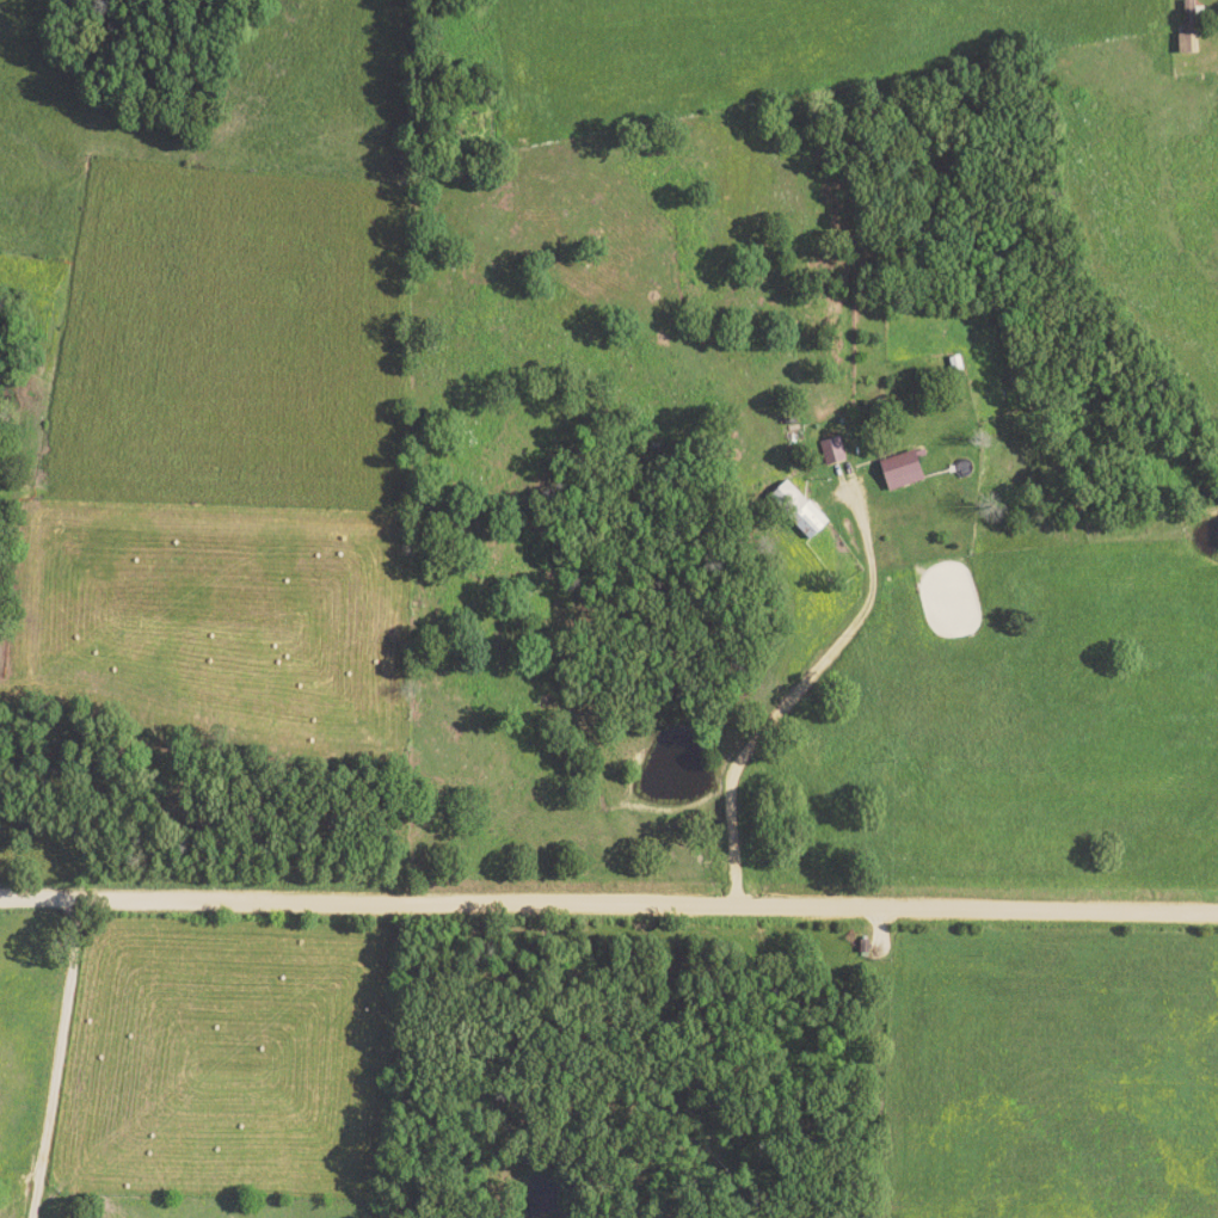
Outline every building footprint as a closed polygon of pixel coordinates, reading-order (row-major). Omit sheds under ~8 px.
[(1176,33),(1176,53),(1193,52),(1192,33),(1176,33)] [(825,465),(844,460),(837,436),(818,442),(825,465)] [(919,481),(911,451),(875,460),(883,490),(919,481)] [(784,479),(766,496),(808,540),(826,523),(784,479)]
